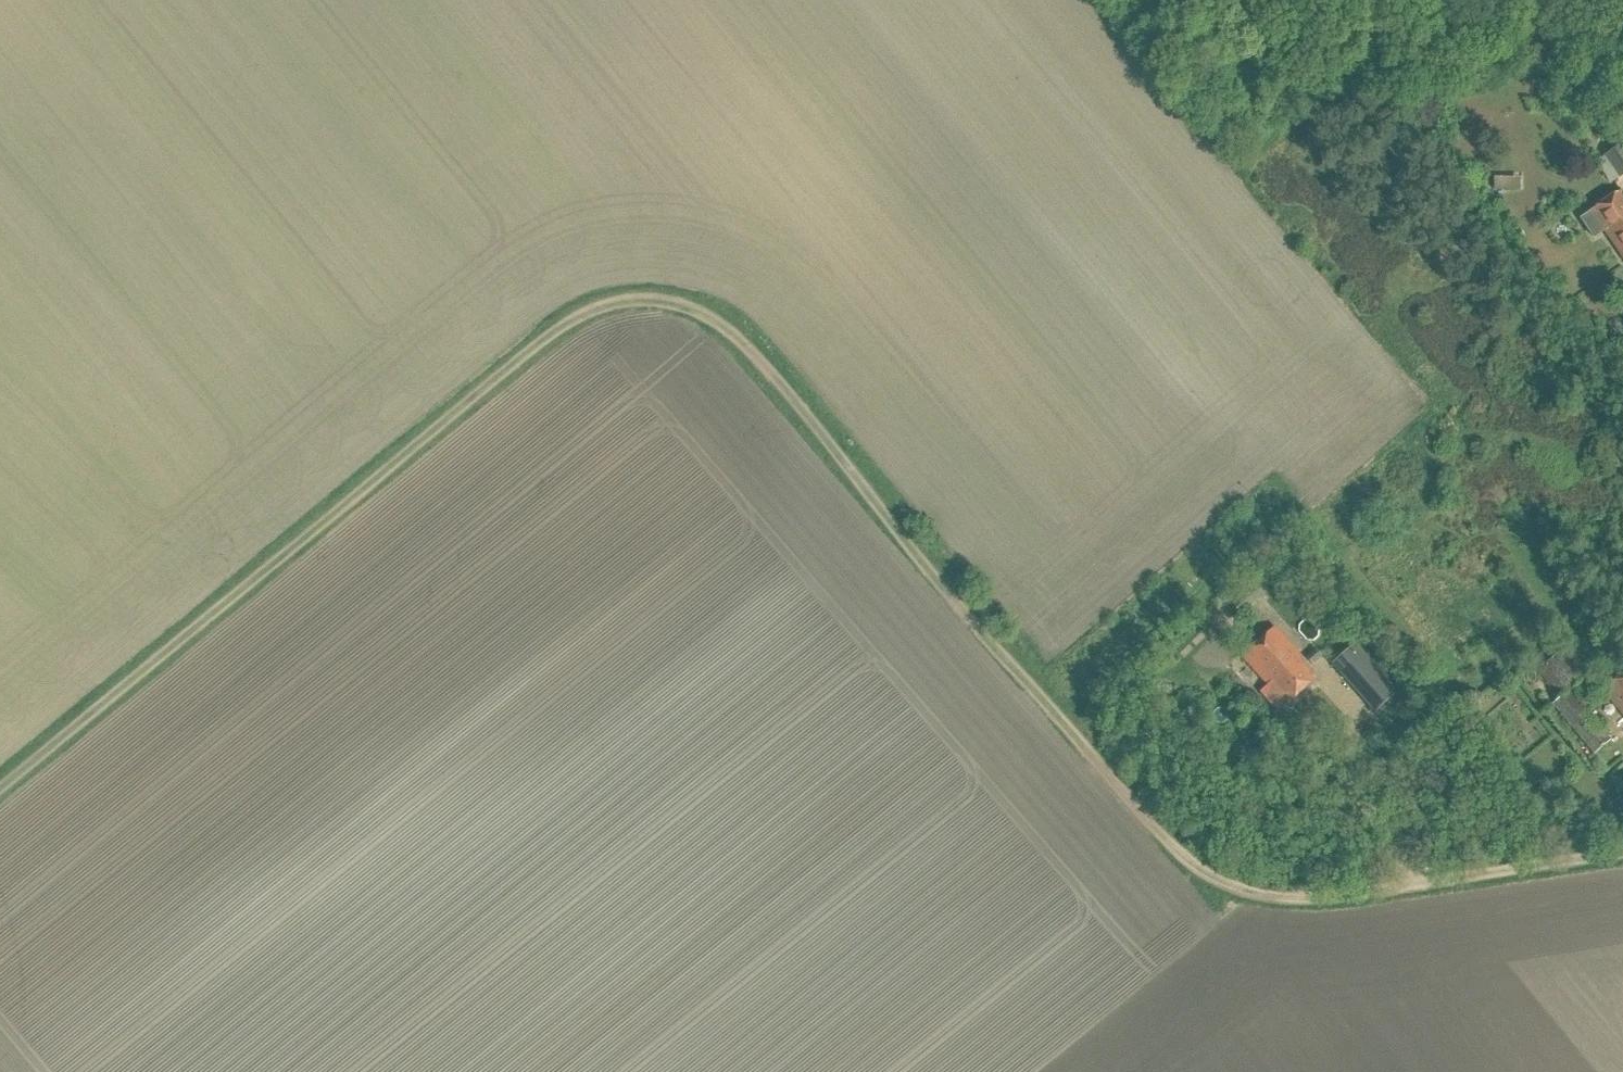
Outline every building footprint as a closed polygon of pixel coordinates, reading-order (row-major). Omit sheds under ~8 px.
[(1618,175),(1622,172),(1622,144),(1621,140),(1603,152),(1618,175)] [(1610,232),(1615,239),(1609,242),(1622,263),(1622,196),(1619,190),(1590,208),(1607,234),(1610,232)] [(1302,660),(1276,631),(1244,660),(1270,689),(1262,695),(1274,708),(1286,697),(1292,703),(1314,683),(1308,676),(1310,674),(1300,662),(1302,660)] [(1558,697),(1551,703),(1592,754),(1610,740),(1570,689),(1585,676),(1563,647),(1561,649),(1553,640),(1528,660),(1558,697)] [(1380,668),(1360,685),(1382,709),(1401,692),(1380,668)] [(1603,691),(1622,715),(1622,675),(1603,691)]
